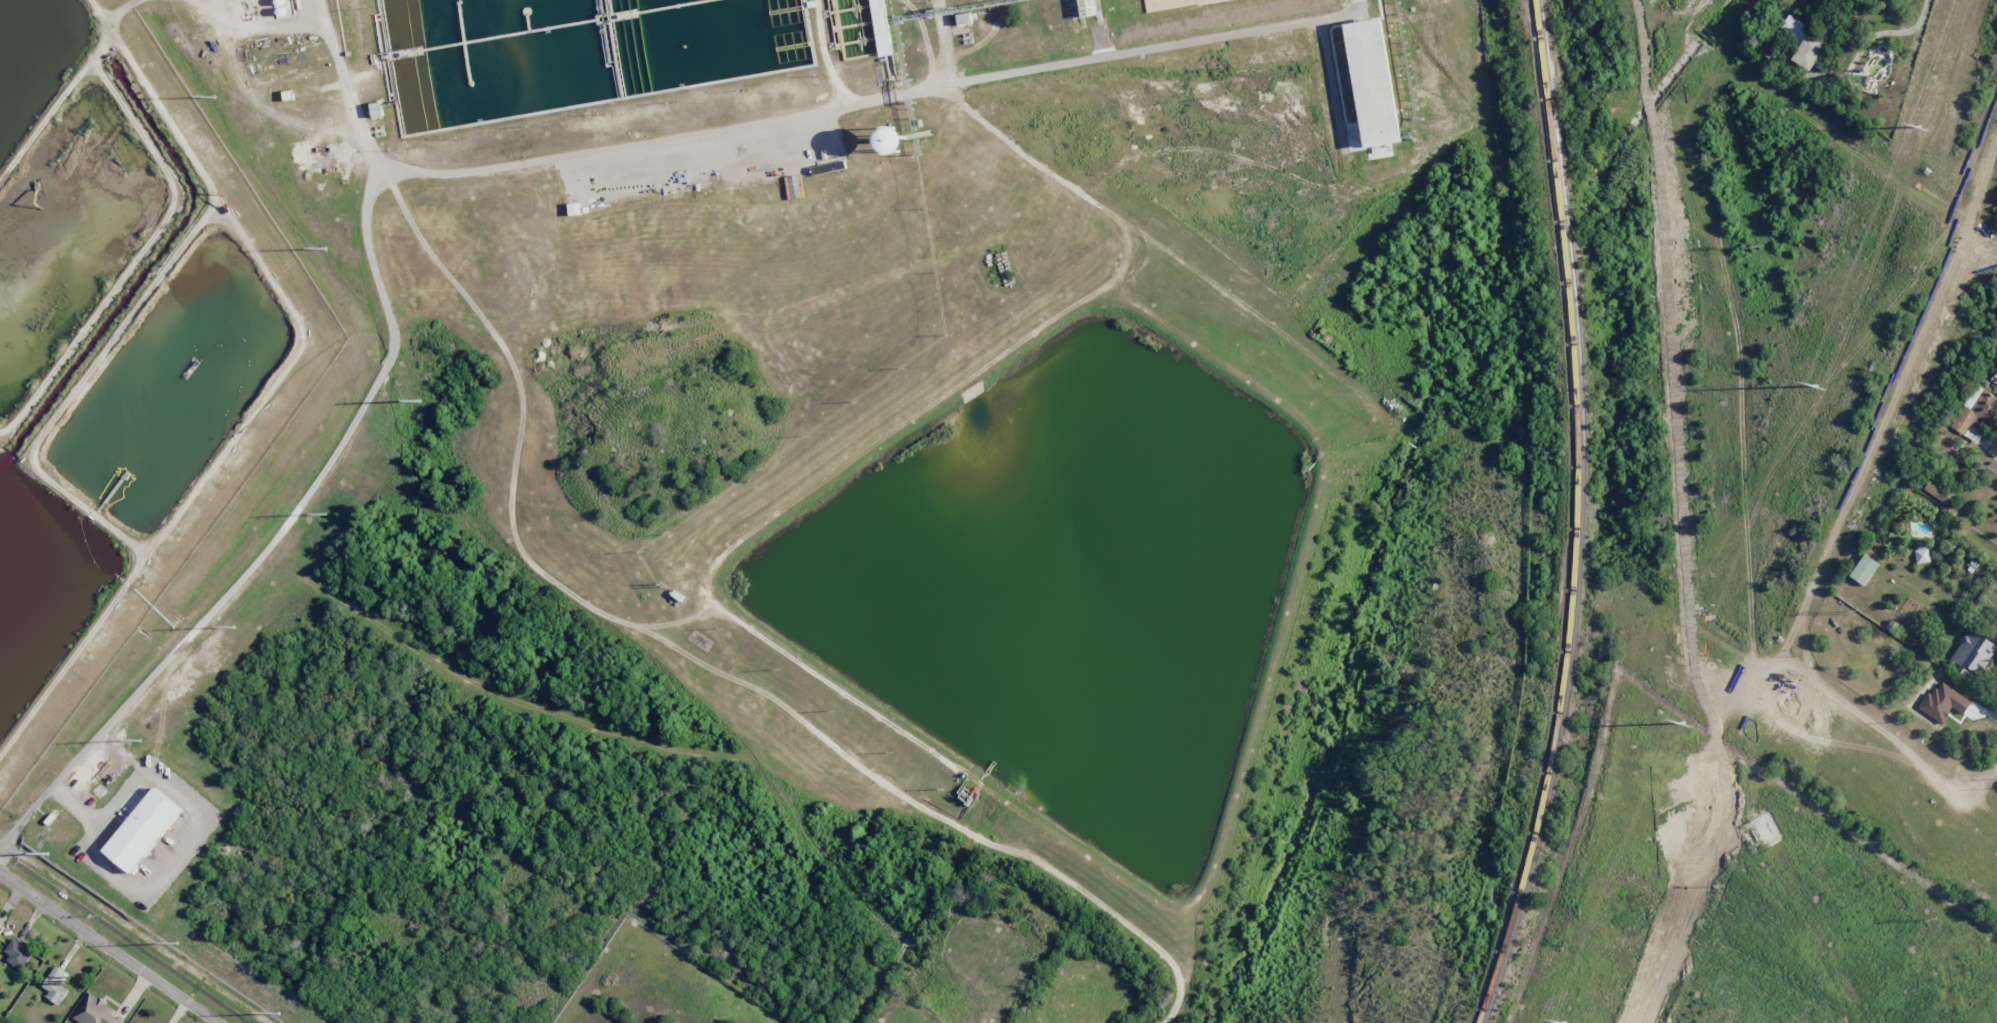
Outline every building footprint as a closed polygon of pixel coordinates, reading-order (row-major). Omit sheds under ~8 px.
[(1082,17),(1079,0),(1094,0),(1097,14),(1082,17)] [(1145,11),(1219,0),(1144,0),(1145,11)] [(958,25),(957,15),(970,13),(972,23),(958,25)] [(1791,60),(1810,71),(1826,44),(1806,33),(1809,27),(1788,15),(1778,33),(1799,45),(1791,60)] [(1366,147),(1344,24),(1381,18),(1402,141),(1366,147)] [(373,116),(371,104),(380,103),(382,115),(373,116)] [(902,153),(903,128),(879,127),(878,152),(902,153)] [(845,142),(849,160),(845,161),(840,143),(845,142)] [(812,175),(810,168),(844,161),(845,168),(812,175)] [(784,177),(800,175),(803,197),(787,199),(784,177)] [(1986,426),(1991,429),(1996,418),(1996,391),(1994,396),(1979,387),(1972,399),(1975,400),(1969,410),(1962,406),(1949,427),(1976,443),(1986,426)] [(1954,491),(1930,477),(1922,489),(1946,504),(1954,491)] [(1928,562),(1926,541),(1917,542),(1918,548),(1914,549),(1916,563),(1928,562)] [(1849,577),(1865,586),(1878,563),(1862,554),(1849,577)] [(1970,629),(1950,659),(1956,663),(1952,669),(1968,679),(1973,672),(1978,676),(1996,647),(1996,646),(1970,629)] [(182,808),(154,787),(104,852),(132,873),(182,808)] [(23,968),(34,949),(14,937),(2,955),(23,968)] [(46,997),(59,1005),(69,990),(62,985),(69,975),(55,966),(42,986),(49,991),(46,997)] [(123,1021),(113,1015),(117,1008),(88,992),(73,1020),(79,1022),(122,1022),(123,1021)]
